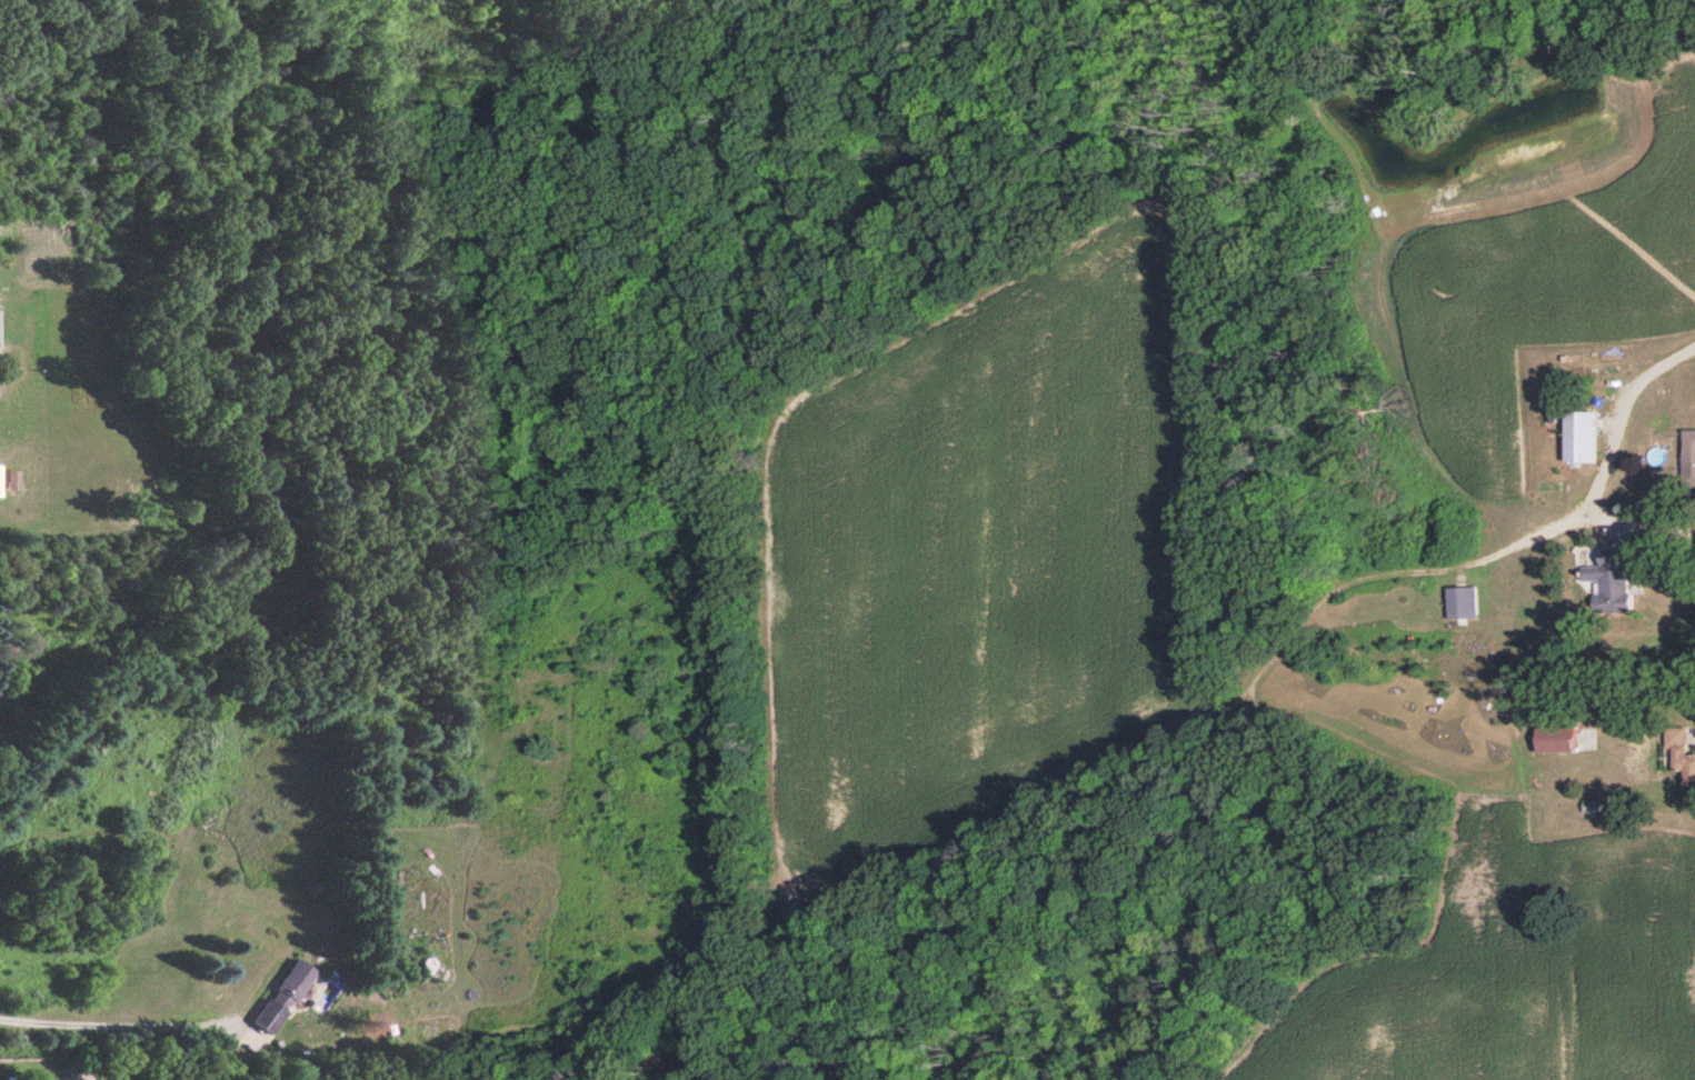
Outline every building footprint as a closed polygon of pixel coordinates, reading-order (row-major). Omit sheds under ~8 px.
[(1564,460),(1593,460),(1594,410),(1565,410),(1564,460)] [(1694,483),(1694,429),(1682,428),(1681,483),(1694,483)] [(0,470),(0,488),(13,488),(12,470),(0,470)] [(1633,546),(1599,548),(1600,565),(1581,565),(1582,580),(1599,579),(1599,592),(1593,592),(1594,609),(1629,608),(1628,564),(1633,564),(1633,546)] [(1447,617),(1475,616),(1475,585),(1446,586),(1447,617)] [(1665,725),(1666,747),(1673,747),(1673,769),(1684,769),(1685,786),(1694,786),(1694,752),(1689,752),(1688,724),(1665,725)] [(1537,751),(1575,752),(1576,733),(1538,731),(1537,751)] [(309,970),(289,956),(246,1022),(266,1035),(309,970)]
